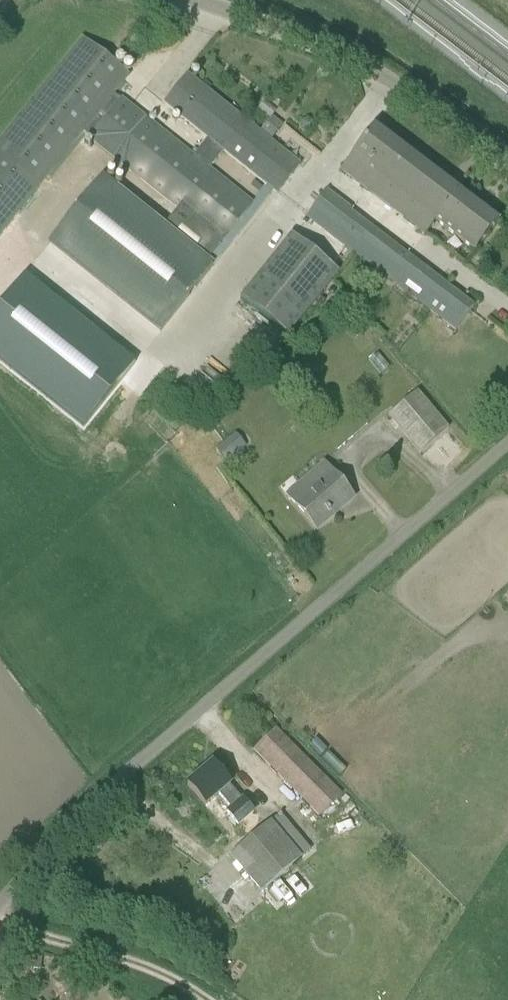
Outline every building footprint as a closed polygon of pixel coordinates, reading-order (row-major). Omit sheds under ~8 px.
[(40,187),(83,134),(89,138),(120,100),(114,95),(129,77),(81,38),(0,138),(0,238),(40,187)] [(266,186),(274,192),(277,195),(300,166),(187,75),(164,104),(208,139),(224,153),(266,186)] [(252,205),(209,172),(224,153),(208,139),(193,158),(120,100),(89,138),(221,244),(227,249),(274,192),(266,186),(252,205)] [(272,138),(280,128),(280,127),(271,119),(261,130),(271,139),(272,138)] [(398,194),(422,162),(376,127),(342,171),(389,208),(399,195),(398,194)] [(435,222),(474,252),(498,220),(422,162),(398,194),(399,195),(389,208),(425,235),(435,222)] [(221,244),(208,259),(103,175),(46,246),(150,329),(157,335),(214,264),(227,249),(221,244)] [(354,253),(372,229),(350,212),(351,210),(326,191),(306,217),(354,253)] [(354,253),(401,290),(420,266),(372,229),(354,253)] [(337,273),(289,236),(240,299),(288,337),(337,273)] [(123,380),(124,379),(135,365),(23,275),(0,304),(0,363),(83,430),(123,380)] [(429,311),(455,331),(474,307),(447,287),(429,311)] [(420,453),(449,429),(417,392),(389,416),(420,453)] [(216,449),(227,463),(246,447),(235,434),(216,449)] [(299,484),(307,493),(295,504),(317,530),(334,516),(332,514),(352,497),(331,473),(323,463),(299,484)] [(340,795),(276,729),(254,750),(318,816),(340,795)] [(230,786),(212,765),(187,786),(205,807),(219,795),(232,810),(228,813),(238,825),(253,812),(243,801),(242,801),(229,787),(230,786)] [(261,893),(310,851),(280,815),(230,857),(261,893)] [(41,971),(41,959),(21,958),(19,955),(2,967),(10,978),(20,970),(41,971)]
